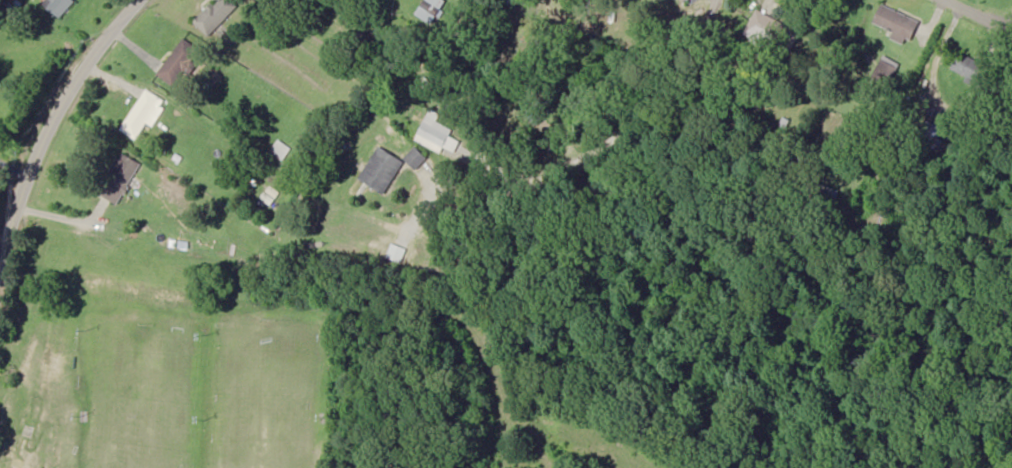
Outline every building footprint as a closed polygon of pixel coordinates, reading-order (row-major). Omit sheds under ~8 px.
[(78,0),(48,0),(45,2),(61,18),(78,1),(78,0)] [(232,0),(218,0),(196,22),(210,36),(239,6),(232,0)] [(872,23),(893,29),(890,38),(908,44),(917,17),(878,5),(872,23)] [(779,27),(760,9),(742,29),(761,47),(779,27)] [(177,87),(202,50),(184,38),(159,74),(177,87)] [(951,68),(976,80),(984,64),(959,52),(951,68)] [(154,125),(167,100),(145,89),(123,131),(139,140),(148,122),(154,125)] [(440,113),(429,108),(416,140),(443,151),(453,127),(438,120),(440,113)] [(920,141),(939,147),(945,125),(926,120),(920,141)] [(270,152),(284,159),(291,147),(277,139),(270,152)] [(358,178),(383,194),(405,161),(380,145),(358,178)] [(426,158),(416,147),(406,157),(416,168),(426,158)] [(143,164),(125,154),(102,193),(119,203),(143,164)]
